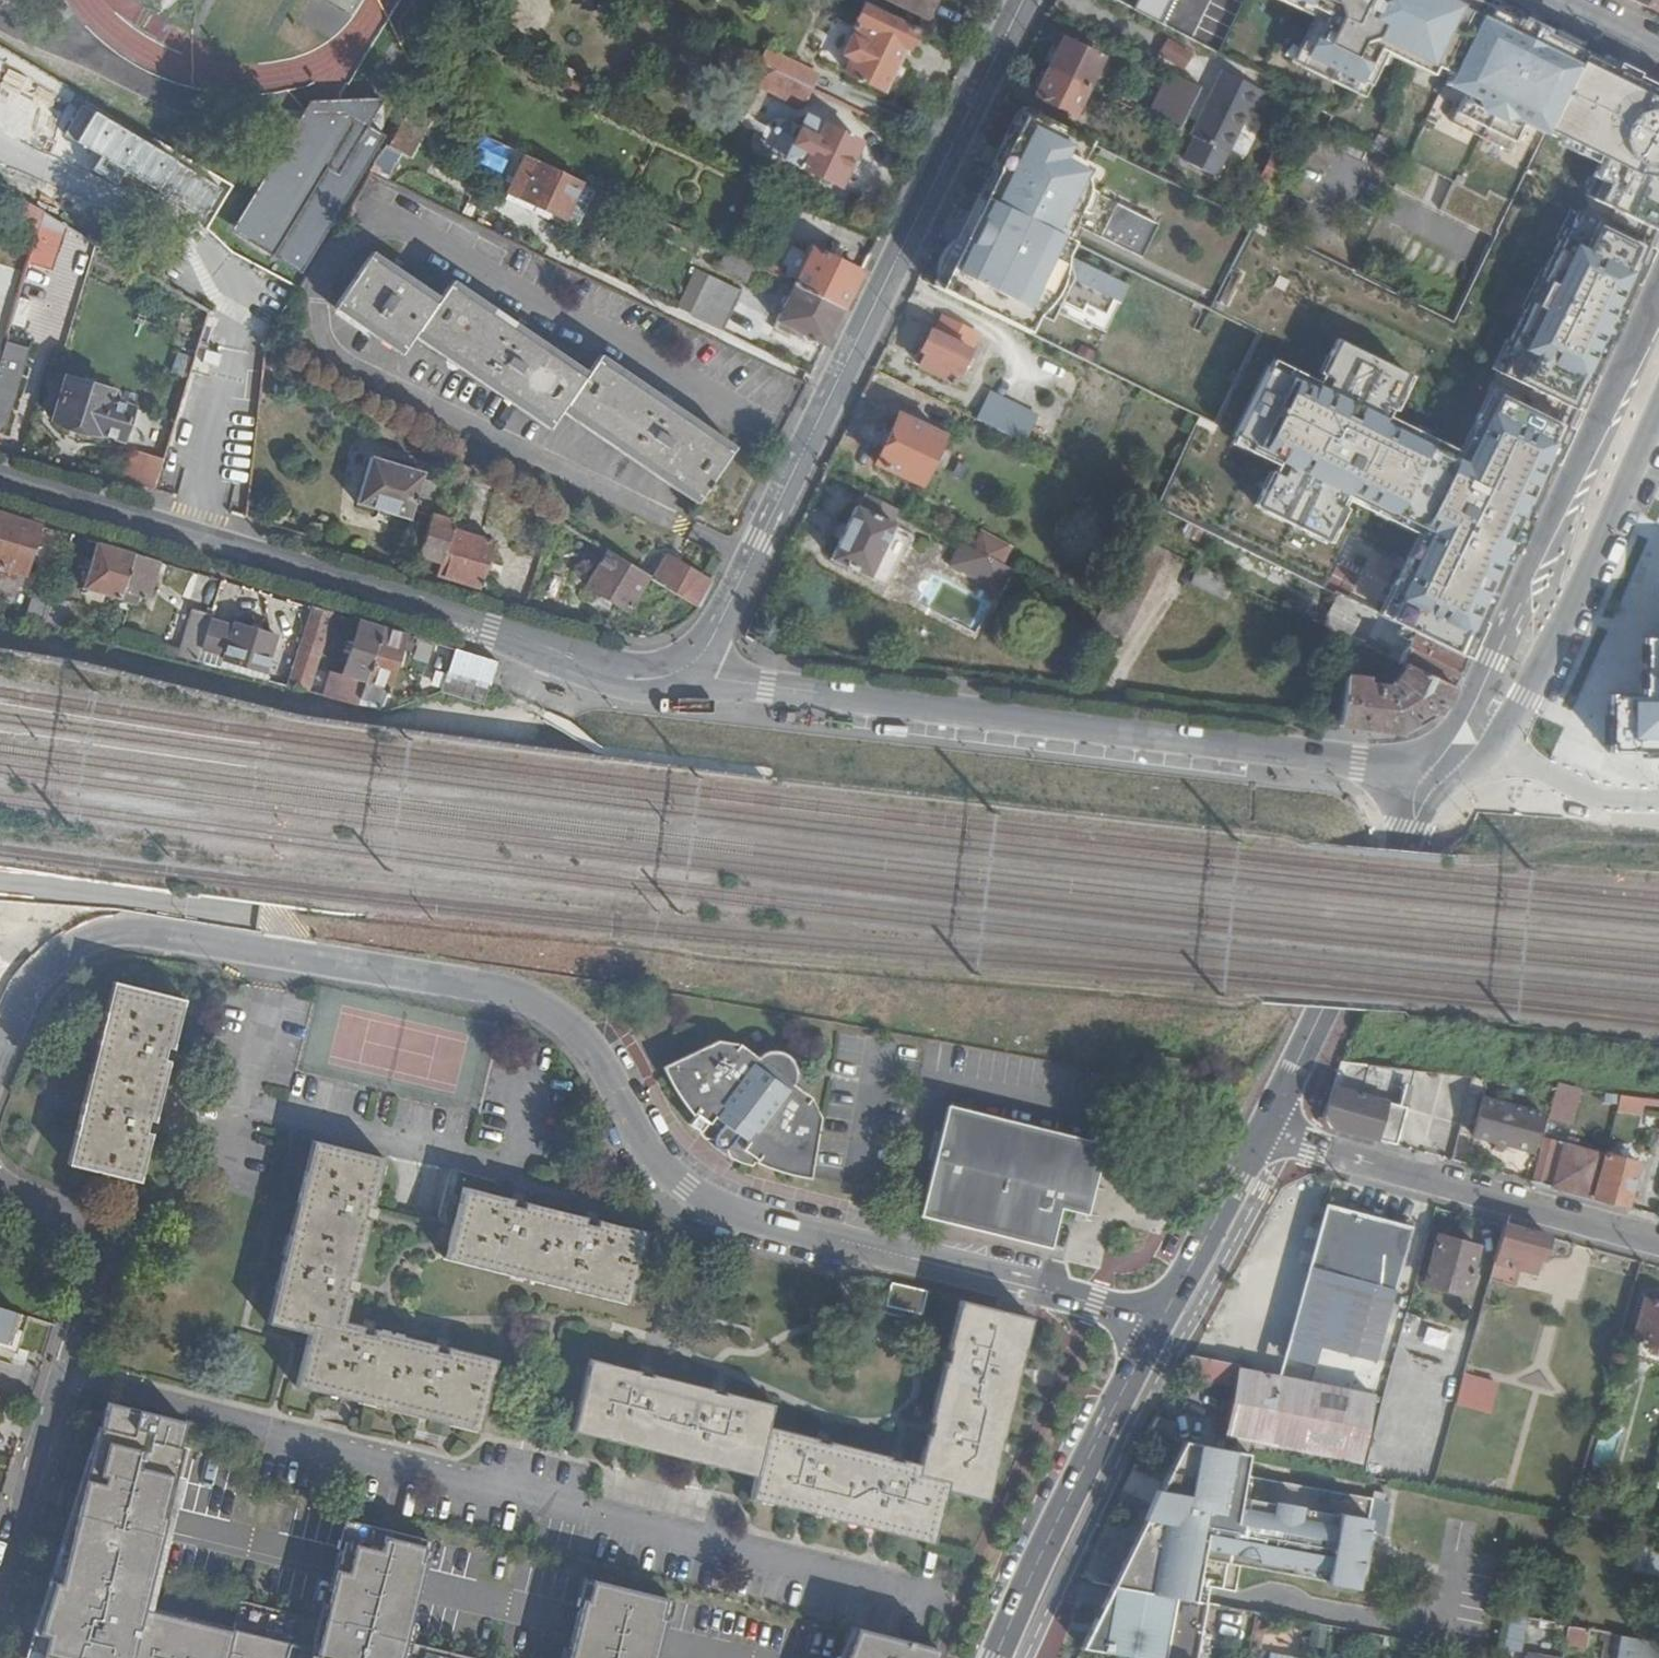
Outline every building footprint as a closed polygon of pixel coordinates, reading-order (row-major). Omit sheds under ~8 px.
[(349,17),(360,0),(324,0),(349,17)] [(935,0),(895,0),(927,16),(935,0)] [(1475,0),(1304,0),(1329,12),(1303,66),(1359,93),(1385,41),(1453,74),(1483,16),(1487,6),(1475,0)] [(1658,12),(1658,0),(1635,0),(1658,12)] [(908,54),(921,30),(867,4),(856,26),(858,29),(845,52),(856,58),(848,72),(885,91),(906,51),(908,54)] [(1487,6),(1483,16),(1579,64),(1583,54),(1550,38),(1552,33),(1525,20),(1523,24),(1487,6)] [(1483,16),(1453,74),(1449,84),(1470,94),(1483,100),(1486,109),(1506,118),(1512,115),(1528,123),(1546,132),(1548,127),(1579,64),(1483,16)] [(1068,34),(1054,64),(1089,83),(1104,53),(1068,34)] [(1167,39),(1158,58),(1184,70),(1193,51),(1167,39)] [(768,53),(762,67),(811,90),(817,77),(768,53)] [(1658,218),(1658,90),(1583,54),(1579,64),(1548,127),(1603,153),(1584,194),(1654,228),(1658,218)] [(1089,83),(1054,64),(1039,94),(1074,113),(1089,83)] [(762,67),(753,83),(803,107),(811,90),(762,67)] [(1204,87),(1171,70),(1148,112),(1168,122),(1182,129),(1204,87)] [(1262,115),(1271,95),(1225,73),(1194,134),(1198,137),(1187,162),(1217,176),(1250,110),(1262,115)] [(1519,140),(1528,123),(1512,115),(1506,118),(1486,109),(1483,100),(1470,94),(1461,111),(1519,140)] [(248,250),(281,267),(360,120),(328,103),(248,250)] [(1007,152),(993,181),(997,183),(989,200),(1013,212),(1048,229),(1058,234),(1066,238),(1074,223),(1081,221),(1082,226),(1143,257),(1161,222),(1085,185),(1092,172),(1079,165),(1093,138),(1023,103),(1001,149),(1007,152)] [(203,229),(225,189),(92,115),(69,155),(203,229)] [(810,118),(798,143),(790,160),(841,185),(860,144),(810,118)] [(1163,131),(1178,139),(1182,129),(1168,122),(1163,131)] [(464,158),(504,178),(517,153),(477,133),(464,158)] [(790,160),(798,143),(783,136),(774,153),(790,160)] [(581,185),(539,166),(523,198),(563,219),(581,185)] [(997,183),(993,181),(985,198),(989,200),(997,183)] [(0,186),(0,211),(11,218),(9,221),(26,231),(39,209),(0,186)] [(1284,193),(1275,188),(1268,201),(1277,205),(1284,193)] [(985,198),(979,195),(970,212),(976,215),(985,198)] [(1013,212),(985,198),(976,215),(970,212),(966,220),(934,285),(1029,332),(1038,315),(1050,321),(1057,307),(1063,310),(1061,314),(1090,329),(1092,325),(1106,331),(1128,287),(1067,257),(1074,242),(1066,238),(1058,234),(1048,229),(1013,212)] [(1494,369),(1575,406),(1647,245),(1571,211),(1494,369)] [(50,266),(63,224),(43,212),(29,260),(50,266)] [(796,289),(843,312),(862,273),(815,250),(809,259),(794,253),(781,282),(796,289)] [(700,499),(729,453),(595,363),(581,381),(446,290),(436,306),(369,261),(339,307),(406,354),(418,336),(552,426),(565,408),(700,499)] [(755,269),(744,292),(770,306),(781,282),(755,269)] [(693,318),(723,333),(744,292),(713,278),(693,318)] [(777,324),(826,348),(843,312),(796,289),(777,324)] [(955,384),(980,336),(948,318),(939,335),(933,331),(924,349),(929,352),(922,366),(955,384)] [(0,361),(0,434),(6,436),(32,349),(6,341),(0,361)] [(1504,395),(1470,463),(1462,459),(1466,452),(1396,418),(1417,377),(1344,341),(1324,383),(1278,361),(1237,445),(1281,466),(1260,508),(1332,544),(1353,501),(1425,536),(1428,530),(1436,534),(1394,617),(1466,653),(1569,427),(1504,395)] [(111,402),(115,391),(68,376),(65,387),(61,386),(51,389),(48,405),(50,410),(56,412),(53,423),(80,431),(101,437),(103,433),(124,439),(132,409),(111,402)] [(976,420),(1026,444),(1040,415),(990,391),(976,420)] [(922,485),(944,436),(902,416),(879,464),(922,485)] [(123,483),(136,486),(154,492),(165,459),(147,452),(133,449),(123,483)] [(425,474),(373,457),(359,503),(384,511),(410,519),(415,511),(428,516),(437,486),(423,482),(425,474)] [(902,508),(869,490),(862,506),(860,506),(836,556),(871,573),(895,523),(894,522),(902,508)] [(16,520),(0,514),(0,573),(16,520)] [(440,563),(451,530),(454,522),(433,516),(419,556),(431,560),(440,563)] [(39,526),(16,520),(0,573),(0,576),(18,583),(22,575),(25,576),(39,526)] [(435,577),(482,591),(488,571),(495,544),(451,530),(440,563),(435,577)] [(983,531),(975,546),(999,559),(1007,544),(983,531)] [(1122,641),(1169,548),(1140,534),(1093,628),(1122,641)] [(955,535),(941,562),(991,587),(1003,562),(999,559),(975,546),(955,535)] [(85,590),(121,601),(135,555),(98,544),(85,590)] [(649,577),(610,552),(590,583),(610,595),(630,608),(649,577)] [(148,601),(160,563),(135,555),(121,601),(139,607),(141,600),(148,601)] [(651,578),(699,608),(711,583),(666,556),(651,578)] [(47,631),(57,595),(39,588),(28,628),(47,631)] [(289,689),(310,694),(335,615),(313,609),(289,689)] [(174,658),(198,664),(203,649),(210,625),(212,618),(196,614),(183,653),(177,652),(174,658)] [(1452,687),(1466,656),(1403,625),(1380,614),(1375,626),(1397,634),(1391,643),(1376,635),(1368,646),(1393,658),(1407,665),(1452,687)] [(323,697),(361,707),(363,700),(383,631),(360,624),(343,678),(330,674),(323,697)] [(210,625),(203,649),(225,657),(224,661),(267,675),(278,639),(234,626),(233,632),(210,625)] [(121,629),(119,641),(142,647),(145,635),(121,629)] [(393,692),(409,638),(383,631),(363,700),(385,707),(390,691),(393,692)] [(1644,635),(1643,695),(1612,694),(1611,749),(1658,749),(1658,635),(1644,635)] [(1446,700),(1452,687),(1407,665),(1404,680),(1392,685),(1392,690),(1369,686),(1369,680),(1360,680),(1362,667),(1365,645),(1351,637),(1341,725),(1395,731),(1446,700)] [(449,676),(456,653),(421,642),(400,711),(443,694),(449,676)] [(1365,645),(1362,667),(1389,671),(1393,658),(1368,646),(1365,645)] [(491,690),(499,666),(456,653),(449,676),(491,690)] [(485,705),(491,690),(449,676),(443,694),(485,705)] [(141,1181),(190,996),(118,977),(70,1163),(141,1181)] [(810,1182),(818,1119),(806,1101),(787,1088),(791,1078),(790,1067),(785,1058),(780,1054),(771,1052),(759,1054),(748,1061),(728,1046),(707,1043),(648,1067),(681,1118),(679,1125),(696,1142),(706,1141),(706,1146),(711,1152),(719,1151),(721,1159),(745,1171),(750,1167),(763,1172),(781,1176),(810,1182)] [(1419,1068),(1340,1057),(1324,1116),(1335,1130),(1399,1147),(1407,1117),(1402,1116),(1408,1094),(1409,1088),(1415,1088),(1417,1079),(1416,1079),(1419,1068)] [(1490,1078),(1474,1075),(1460,1134),(1496,1142),(1494,1151),(1501,1153),(1505,1145),(1535,1152),(1544,1119),(1484,1103),(1490,1078)] [(1557,1087),(1537,1084),(1535,1096),(1555,1099),(1557,1087)] [(1402,1116),(1407,1117),(1413,1095),(1408,1094),(1402,1116)] [(1094,1183),(1103,1141),(947,1107),(927,1198),(923,1215),(1052,1243),(1061,1204),(1075,1207),(1080,1181),(1094,1183)] [(1544,1139),(1533,1183),(1595,1199),(1606,1156),(1544,1139)] [(347,1324),(388,1158),(316,1140),(269,1325),(310,1336),(297,1386),(483,1434),(501,1363),(347,1324)] [(1606,1156),(1595,1199),(1628,1208),(1640,1164),(1606,1156)] [(1094,1183),(1080,1181),(1075,1207),(1088,1210),(1094,1183)] [(653,1234),(466,1188),(450,1259),(636,1306),(653,1234)] [(1088,1210),(1079,1208),(1078,1215),(1087,1217),(1088,1210)] [(1412,1231),(1327,1208),(1306,1281),(1289,1340),(1375,1364),(1393,1298),(1412,1231)] [(1545,1262),(1551,1237),(1507,1225),(1496,1263),(1534,1275),(1539,1260),(1545,1262)] [(1480,1249),(1440,1237),(1427,1283),(1467,1294),(1480,1249)] [(926,1317),(932,1294),(896,1285),(890,1308),(926,1317)] [(1644,1300),(1634,1342),(1647,1345),(1651,1352),(1658,1353),(1658,1304),(1644,1300)] [(992,1505),(1038,1321),(964,1303),(924,1466),(773,1427),(778,1407),(596,1358),(576,1431),(759,1479),(754,1501),(937,1547),(950,1494),(992,1505)] [(0,1306),(0,1342),(10,1345),(20,1312),(0,1306)] [(1428,1325),(1423,1341),(1444,1347),(1448,1331),(1428,1325)] [(1190,1356),(1180,1375),(1235,1386),(1237,1372),(1239,1366),(1190,1356)] [(1225,1435),(1237,1437),(1346,1459),(1359,1462),(1372,1398),(1237,1372),(1235,1386),(1225,1435)] [(1465,1376),(1457,1406),(1487,1416),(1489,1410),(1497,1385),(1465,1376)] [(426,1566),(430,1567),(437,1538),(430,1536),(355,1517),(348,1515),(342,1536),(346,1537),(339,1563),(332,1592),(326,1591),(318,1620),(240,1600),(234,1622),(233,1628),(150,1606),(170,1522),(188,1443),(182,1442),(179,1441),(185,1417),(106,1399),(99,1423),(95,1422),(72,1498),(34,1621),(23,1657),(27,1657),(488,1657),(489,1657),(413,1638),(421,1608),(415,1607),(422,1583),(426,1566)] [(1197,1424),(1194,1444),(1212,1447),(1216,1422),(1199,1418),(1197,1424)] [(1171,1439),(1185,1442),(1194,1444),(1197,1424),(1177,1420),(1176,1421),(1171,1439)] [(1237,1437),(1234,1451),(1344,1473),(1346,1459),(1237,1437)] [(1244,1477),(1249,1455),(1234,1451),(1212,1447),(1194,1444),(1185,1442),(1178,1456),(1134,1546),(1144,1548),(1240,1568),(1326,1583),(1325,1585),(1356,1591),(1366,1535),(1383,1538),(1389,1503),(1383,1503),(1385,1495),(1374,1493),(1373,1501),(1244,1477)] [(1630,1576),(1646,1578),(1658,1533),(1643,1530),(1630,1576)] [(1144,1548),(1134,1546),(1122,1570),(1210,1589),(1235,1594),(1240,1568),(1144,1548)] [(1210,1589),(1122,1570),(1113,1588),(1207,1605),(1210,1589)] [(659,1640),(663,1625),(667,1626),(674,1597),(670,1596),(588,1575),(584,1575),(577,1603),(581,1604),(577,1620),(571,1645),(565,1644),(562,1657),(655,1657),(659,1640)] [(1083,1649),(1133,1657),(1200,1657),(1210,1605),(1207,1605),(1113,1588),(1083,1649)] [(941,1649),(936,1647),(854,1627),(848,1625),(836,1657),(937,1657),(941,1649)] [(1623,1638),(1609,1635),(1606,1657),(1620,1657),(1623,1638)] [(1620,1657),(1639,1657),(1642,1642),(1623,1638),(1620,1657)] [(1642,1642),(1639,1657),(1658,1657),(1658,1645),(1642,1642)]
